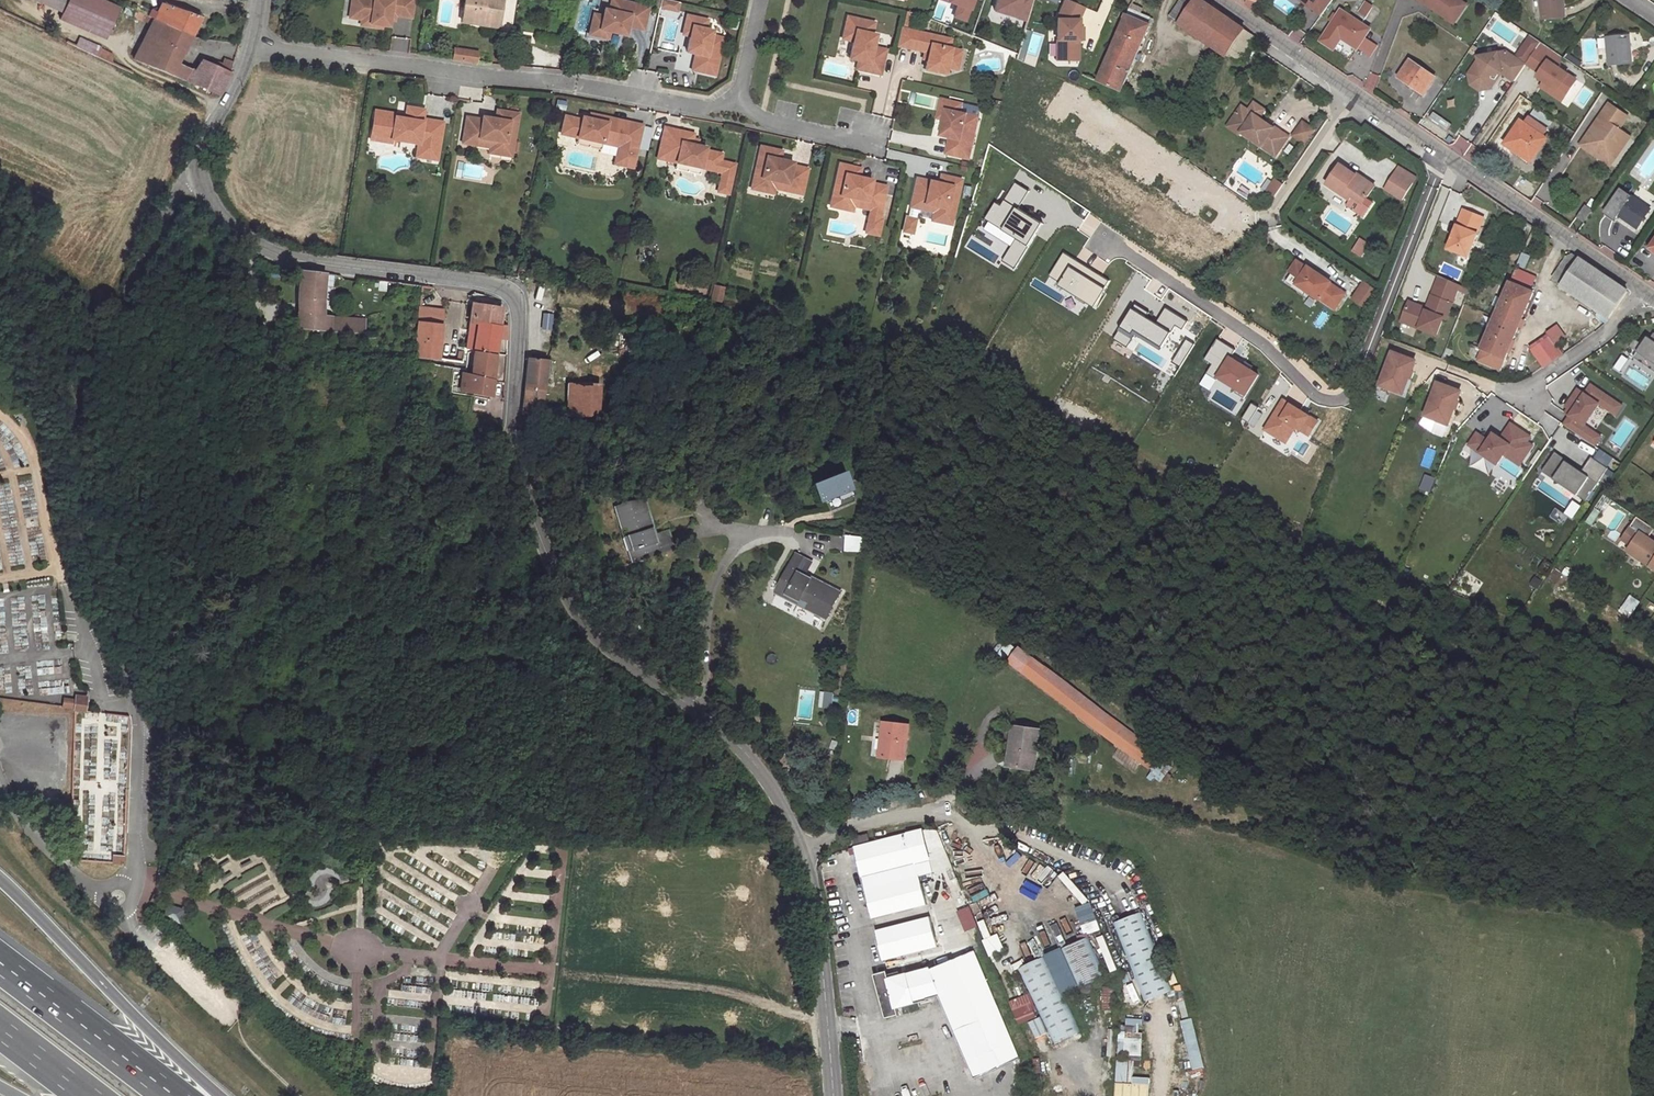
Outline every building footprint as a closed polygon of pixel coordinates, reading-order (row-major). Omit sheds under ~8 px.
[(117,12),(91,0),(68,0),(63,12),(108,32),(117,12)] [(392,1),(389,0),(352,0),(350,12),(371,16),(369,27),(381,29),(382,26),(389,27),(390,20),(391,15),(396,16),(411,18),(414,0),(392,0),(392,1)] [(463,22),(499,28),(503,0),(466,0),(463,22)] [(593,14),(590,27),(609,31),(626,35),(627,26),(629,21),(645,25),(649,7),(618,0),(611,0),(609,10),(604,9),(602,16),(593,14)] [(677,11),(678,2),(664,0),(659,0),(658,8),(677,11)] [(945,3),(956,7),(952,17),(964,22),(972,0),(946,0),(945,3)] [(1018,0),(995,0),(992,12),(1012,18),(1018,0)] [(1012,18),(1023,22),(1030,0),(1018,0),(1012,18)] [(1078,21),(1084,7),(1066,0),(1057,20),(1056,60),(1077,60),(1078,40),(1078,28),(1078,21)] [(1169,16),(1180,24),(1196,0),(1180,0),(1169,16)] [(1239,61),(1255,37),(1201,0),(1196,0),(1180,24),(1227,56),(1228,54),(1239,61)] [(1323,16),(1334,0),(1301,0),(1323,16)] [(1432,7),(1434,4),(1437,7),(1435,9),(1449,18),(1461,0),(1460,0),(1422,0),(1432,7)] [(1461,0),(1449,18),(1456,23),(1468,5),(1461,0)] [(1569,0),(1545,0),(1546,19),(1570,18),(1569,0)] [(1364,2),(1359,11),(1367,16),(1372,7),(1364,2)] [(1132,3),(1127,15),(1150,25),(1153,18),(1140,12),(1142,7),(1132,3)] [(143,43),(163,51),(174,53),(176,50),(186,54),(202,18),(163,4),(155,19),(153,24),(143,43)] [(1370,29),(1342,11),(1324,40),(1336,47),(1342,38),(1358,48),(1366,36),(1370,29)] [(139,12),(137,18),(153,24),(155,19),(139,12)] [(371,16),(350,12),(349,18),(361,20),(360,25),(369,27),(371,16)] [(687,15),(683,34),(690,36),(694,17),(687,15)] [(1150,25),(1127,15),(1097,82),(1121,92),(1150,25)] [(852,18),(847,16),(842,39),(853,41),(855,30),(850,29),(852,18)] [(705,29),(707,20),(694,17),(690,36),(686,52),(695,54),(700,55),(697,71),(715,75),(723,38),(711,35),(712,30),(705,29)] [(872,34),(874,22),(852,18),(850,29),(855,30),(853,41),(849,58),(858,60),(863,61),(861,70),(880,74),(886,50),(873,47),(876,34),(872,34)] [(629,21),(627,26),(644,30),(645,25),(629,21)] [(609,31),(590,27),(589,34),(608,39),(609,31)] [(951,39),(902,28),(898,45),(924,51),(928,52),(927,59),(925,69),(945,74),(946,67),(947,62),(958,64),(961,50),(949,48),(951,39)] [(1608,65),(1631,62),(1628,34),(1605,37),(1608,65)] [(1366,36),(1358,48),(1369,55),(1377,43),(1366,36)] [(1532,36),(1517,58),(1527,65),(1528,64),(1543,43),(1532,36)] [(200,73),(181,65),(186,54),(176,50),(174,53),(163,51),(143,43),(135,59),(195,84),(200,73)] [(1565,58),(1543,43),(1528,64),(1541,73),(1538,77),(1545,81),(1567,96),(1578,80),(1558,67),(1565,58)] [(478,52),(455,49),(454,60),(476,63),(478,52)] [(1493,75),(1501,74),(1503,74),(1516,82),(1527,65),(1517,58),(1507,52),(1479,57),(1480,59),(1481,64),(1473,75),(1475,83),(1482,87),(1489,86),(1493,79),(1493,75)] [(700,55),(695,54),(692,70),(697,71),(700,55)] [(1481,64),(1480,59),(1470,75),(1472,85),(1481,91),(1491,89),(1501,74),(1493,75),(1493,79),(1489,86),(1482,87),(1475,83),(1473,75),(1481,64)] [(200,73),(195,84),(220,95),(229,79),(232,74),(235,63),(226,60),(224,65),(217,62),(215,66),(205,62),(200,73)] [(1424,94),(1436,78),(1410,60),(1399,77),(1424,94)] [(1567,96),(1545,81),(1542,87),(1563,101),(1567,96)] [(948,101),(941,99),(937,118),(944,120),(948,101)] [(954,138),(951,154),(968,158),(978,117),(960,113),(962,104),(948,101),(944,120),(941,135),(949,137),(954,138)] [(1600,158),(1610,165),(1629,136),(1618,129),(1627,115),(1609,103),(1585,138),(1602,150),(1603,154),(1600,158)] [(1249,112),(1260,120),(1265,111),(1255,104),(1249,112)] [(405,118),(374,114),(371,134),(392,137),(391,139),(418,144),(423,144),(421,157),(435,159),(437,147),(439,147),(443,122),(423,119),(424,110),(407,107),(406,116),(405,118)] [(1242,134),(1276,157),(1290,138),(1275,128),(1275,129),(1270,127),(1265,123),(1260,120),(1249,112),(1242,107),(1234,120),(1246,128),(1242,134)] [(1547,129),(1553,121),(1535,109),(1529,117),(1543,126),(1547,129)] [(490,147),(512,151),(518,113),(503,111),(501,119),(495,118),(482,116),(482,119),(466,116),(462,143),(490,147)] [(581,120),(565,116),(562,130),(578,133),(577,137),(578,138),(602,143),(603,139),(619,142),(618,146),(616,153),(623,154),(621,165),(633,167),(642,125),(601,116),(600,121),(589,119),(582,117),(581,120)] [(1543,126),(1529,117),(1524,123),(1538,133),(1543,126)] [(1229,128),(1240,136),(1242,134),(1246,128),(1234,120),(1229,128)] [(1297,121),(1292,138),(1302,141),(1307,124),(1297,121)] [(1533,159),(1546,139),(1520,122),(1505,146),(1519,155),(1521,151),(1533,159)] [(1547,129),(1543,126),(1538,133),(1543,136),(1548,130),(1547,129)] [(694,134),(664,127),(657,158),(669,161),(670,157),(677,158),(676,162),(677,162),(701,168),(702,164),(718,168),(720,161),(722,154),(705,150),(706,147),(697,145),(691,144),(692,139),(694,134)] [(371,134),(370,140),(391,143),(391,139),(392,137),(371,134)] [(954,138),(949,137),(946,153),(951,154),(954,138)] [(578,138),(576,144),(600,149),(602,143),(578,138)] [(1602,150),(1585,138),(1580,145),(1600,158),(1603,154),(1602,150)] [(775,149),(760,146),(752,183),(774,188),(775,181),(787,183),(785,190),(801,194),(807,168),(792,165),(792,162),(779,159),(773,158),(775,149)] [(490,147),(489,153),(511,157),(512,151),(490,147)] [(781,151),(775,149),(773,158),(779,159),(781,151)] [(623,154),(616,153),(614,163),(621,165),(623,154)] [(730,180),(734,164),(720,161),(718,168),(702,164),(701,168),(722,172),(717,191),(723,193),(724,186),(722,185),(724,179),(730,180)] [(701,168),(677,162),(675,169),(699,174),(701,168)] [(854,167),(839,163),(831,200),(853,205),(870,209),(880,211),(886,186),(871,183),(871,180),(858,177),(852,175),(854,167)] [(1360,182),(1355,179),(1357,176),(1341,166),(1327,186),(1350,202),(1353,198),(1363,205),(1375,187),(1363,179),(1360,182)] [(860,168),(854,167),(852,175),(858,177),(860,168)] [(1384,191),(1401,202),(1412,185),(1395,175),(1384,191)] [(938,183),(916,178),(910,207),(922,210),(924,204),(934,206),(932,212),(932,215),(951,219),(960,179),(946,176),(944,184),(938,183)] [(775,181),(774,188),(785,190),(787,183),(775,181)] [(752,183),(751,188),(773,193),(774,188),(752,183)] [(1006,201),(1019,209),(1029,192),(1017,183),(1006,201)] [(1639,227),(1651,209),(1621,189),(1606,212),(1617,219),(1620,215),(1639,227)] [(1350,202),(1361,209),(1363,205),(1353,198),(1350,202)] [(831,200),(830,206),(852,211),(853,205),(831,200)] [(1006,201),(1002,207),(995,203),(986,218),(992,222),(1004,230),(1019,209),(1006,201)] [(924,204),(922,210),(932,212),(934,206),(924,204)] [(1592,211),(1586,206),(1578,217),(1585,222),(1592,211)] [(880,211),(870,209),(865,232),(869,233),(873,217),(879,218),(880,211)] [(1042,224),(1019,209),(1004,230),(1017,239),(1028,245),(1042,224)] [(1464,210),(1448,249),(1470,257),(1485,219),(1464,210)] [(951,219),(932,215),(930,220),(950,225),(951,219)] [(904,216),(900,232),(911,235),(916,219),(904,216)] [(873,217),(869,233),(878,235),(882,219),(879,218),(873,217)] [(1028,245),(1017,239),(1003,261),(1014,268),(1028,245)] [(1050,276),(1061,283),(1071,268),(1105,290),(1110,282),(1064,253),(1050,276)] [(1553,277),(1563,284),(1579,260),(1571,255),(1565,259),(1553,277)] [(1579,260),(1563,284),(1561,288),(1608,320),(1624,292),(1579,260)] [(1297,263),(1289,275),(1292,277),(1300,265),(1297,263)] [(1306,293),(1319,302),(1320,301),(1335,311),(1346,296),(1331,286),(1331,284),(1309,269),(1308,270),(1300,265),(1292,277),(1300,282),(1297,287),(1306,293)] [(1071,268),(1061,283),(1096,305),(1105,290),(1071,268)] [(1516,270),(1510,283),(1531,292),(1537,278),(1516,270)] [(320,330),(365,332),(366,320),(336,317),(336,314),(332,314),(332,316),(323,315),(327,275),(301,272),(298,327),(320,330)] [(1439,276),(1436,284),(1456,292),(1459,285),(1439,276)] [(1286,285),(1303,297),(1306,293),(1297,287),(1300,282),(1292,277),(1286,285)] [(378,291),(385,291),(386,282),(378,282),(378,291)] [(1379,293),(1364,283),(1353,298),(1368,309),(1379,293)] [(1505,360),(1533,293),(1531,292),(1510,283),(1482,350),(1483,350),(1504,359),(1505,360)] [(1413,316),(1410,324),(1436,335),(1443,318),(1446,319),(1456,292),(1436,284),(1427,308),(1409,302),(1405,312),(1413,316)] [(470,322),(477,323),(500,326),(502,308),(473,304),(470,322)] [(436,358),(442,311),(419,309),(414,355),(436,358)] [(1135,335),(1161,350),(1171,333),(1156,324),(1132,309),(1122,327),(1135,335)] [(1171,333),(1176,325),(1182,329),(1186,322),(1180,318),(1165,309),(1156,324),(1171,333)] [(1405,312),(1401,321),(1410,324),(1413,316),(1405,312)] [(550,329),(552,315),(544,314),(542,328),(550,329)] [(477,323),(470,322),(467,349),(474,350),(477,323)] [(500,326),(477,323),(474,350),(496,353),(496,354),(498,339),(500,326)] [(1547,332),(1549,336),(1555,345),(1567,338),(1558,325),(1547,332)] [(508,327),(500,326),(498,339),(507,340),(508,327)] [(1127,348),(1135,335),(1122,327),(1114,340),(1127,348)] [(1639,354),(1649,338),(1644,335),(1639,342),(1634,339),(1629,347),(1637,352),(1639,354)] [(1549,336),(1530,350),(1542,367),(1561,354),(1555,345),(1549,336)] [(1653,364),(1653,341),(1649,338),(1639,354),(1648,360),(1653,364)] [(1186,340),(1172,362),(1179,366),(1193,345),(1186,340)] [(474,350),(471,375),(493,379),(496,353),(474,350)] [(1483,350),(1479,360),(1499,369),(1504,359),(1483,350)] [(1415,362),(1390,352),(1386,363),(1389,364),(1382,382),(1391,390),(1403,394),(1409,378),(1412,379),(1414,373),(1412,372),(1415,362)] [(1644,365),(1648,360),(1639,354),(1637,352),(1633,357),(1644,365)] [(1623,355),(1614,368),(1621,372),(1629,359),(1623,355)] [(566,411),(566,385),(545,385),(547,359),(529,357),(524,414),(546,415),(547,410),(566,411)] [(1230,358),(1219,378),(1247,394),(1258,374),(1230,358)] [(1644,365),(1653,372),(1653,364),(1648,360),(1644,365)] [(493,379),(471,375),(461,373),(459,389),(492,395),(493,379)] [(1434,395),(1426,417),(1449,425),(1455,409),(1457,410),(1459,404),(1457,403),(1461,392),(1435,383),(1431,394),(1434,395)] [(1569,415),(1563,424),(1594,446),(1601,436),(1584,425),(1599,404),(1615,415),(1622,405),(1590,384),(1584,393),(1577,388),(1569,400),(1572,402),(1568,408),(1565,413),(1569,415)] [(600,387),(566,385),(566,411),(599,413),(600,387)] [(1286,442),(1295,427),(1309,436),(1318,421),(1291,404),(1283,400),(1265,429),(1286,442)] [(1476,433),(1468,445),(1497,465),(1504,455),(1519,465),(1533,445),(1527,441),(1530,436),(1510,423),(1500,438),(1493,433),(1488,440),(1476,433)] [(1555,452),(1554,453),(1582,472),(1592,457),(1591,457),(1582,470),(1555,452)] [(1554,453),(1543,469),(1587,499),(1608,468),(1592,457),(1582,472),(1554,453)] [(1543,469),(1542,471),(1585,501),(1587,499),(1543,469)] [(842,471),(812,484),(819,501),(849,488),(842,471)] [(612,505),(629,564),(676,551),(672,533),(657,537),(644,496),(612,505)] [(1621,541),(1630,547),(1639,534),(1630,528),(1621,541)] [(1626,552),(1653,571),(1653,545),(1639,534),(1630,547),(1626,552)] [(843,552),(856,552),(856,536),(843,536),(843,552)] [(813,562),(795,552),(775,593),(828,620),(843,592),(808,574),(813,562)] [(1618,611),(1628,618),(1639,603),(1629,596),(1618,611)] [(1015,667),(1027,677),(1038,663),(1026,654),(1015,667)] [(1027,677),(1104,738),(1115,723),(1038,663),(1027,677)] [(833,694),(824,692),(822,707),(831,708),(833,694)] [(89,695),(77,694),(76,699),(75,709),(87,711),(89,695)] [(76,699),(65,698),(64,707),(75,709),(76,699)] [(903,761),(908,723),(881,719),(876,756),(903,761)] [(1148,749),(1115,723),(1104,738),(1137,764),(1148,749)] [(1033,769),(1039,732),(1016,727),(1009,764),(1033,769)] [(861,879),(916,864),(908,835),(867,846),(854,850),(861,879)] [(854,850),(867,846),(864,836),(851,840),(854,850)] [(114,864),(125,866),(126,856),(114,855),(114,864)] [(866,895),(920,880),(931,876),(927,861),(916,864),(861,879),(866,895)] [(873,920),(928,905),(920,880),(866,895),(873,920)] [(181,910),(166,905),(162,917),(177,922),(181,910)] [(1138,913),(1112,925),(1147,1001),(1173,989),(1138,913)] [(886,966),(940,950),(932,920),(878,936),(886,966)] [(1088,938),(1061,950),(1078,988),(1105,976),(1088,938)] [(945,996),(981,1078),(1022,1059),(976,955),(934,972),(932,969),(890,981),(898,1010),(945,996)] [(1045,958),(1019,970),(1054,1045),(1080,1033),(1045,958)] [(1191,1018),(1179,1021),(1186,1052),(1180,1053),(1184,1071),(1203,1067),(1191,1018)] [(1117,1036),(1117,1056),(1140,1056),(1140,1036),(1117,1036)] [(1115,1061),(1115,1083),(1131,1083),(1131,1061),(1115,1061)] [(1114,1095),(1147,1095),(1147,1085),(1114,1084),(1114,1095)]
